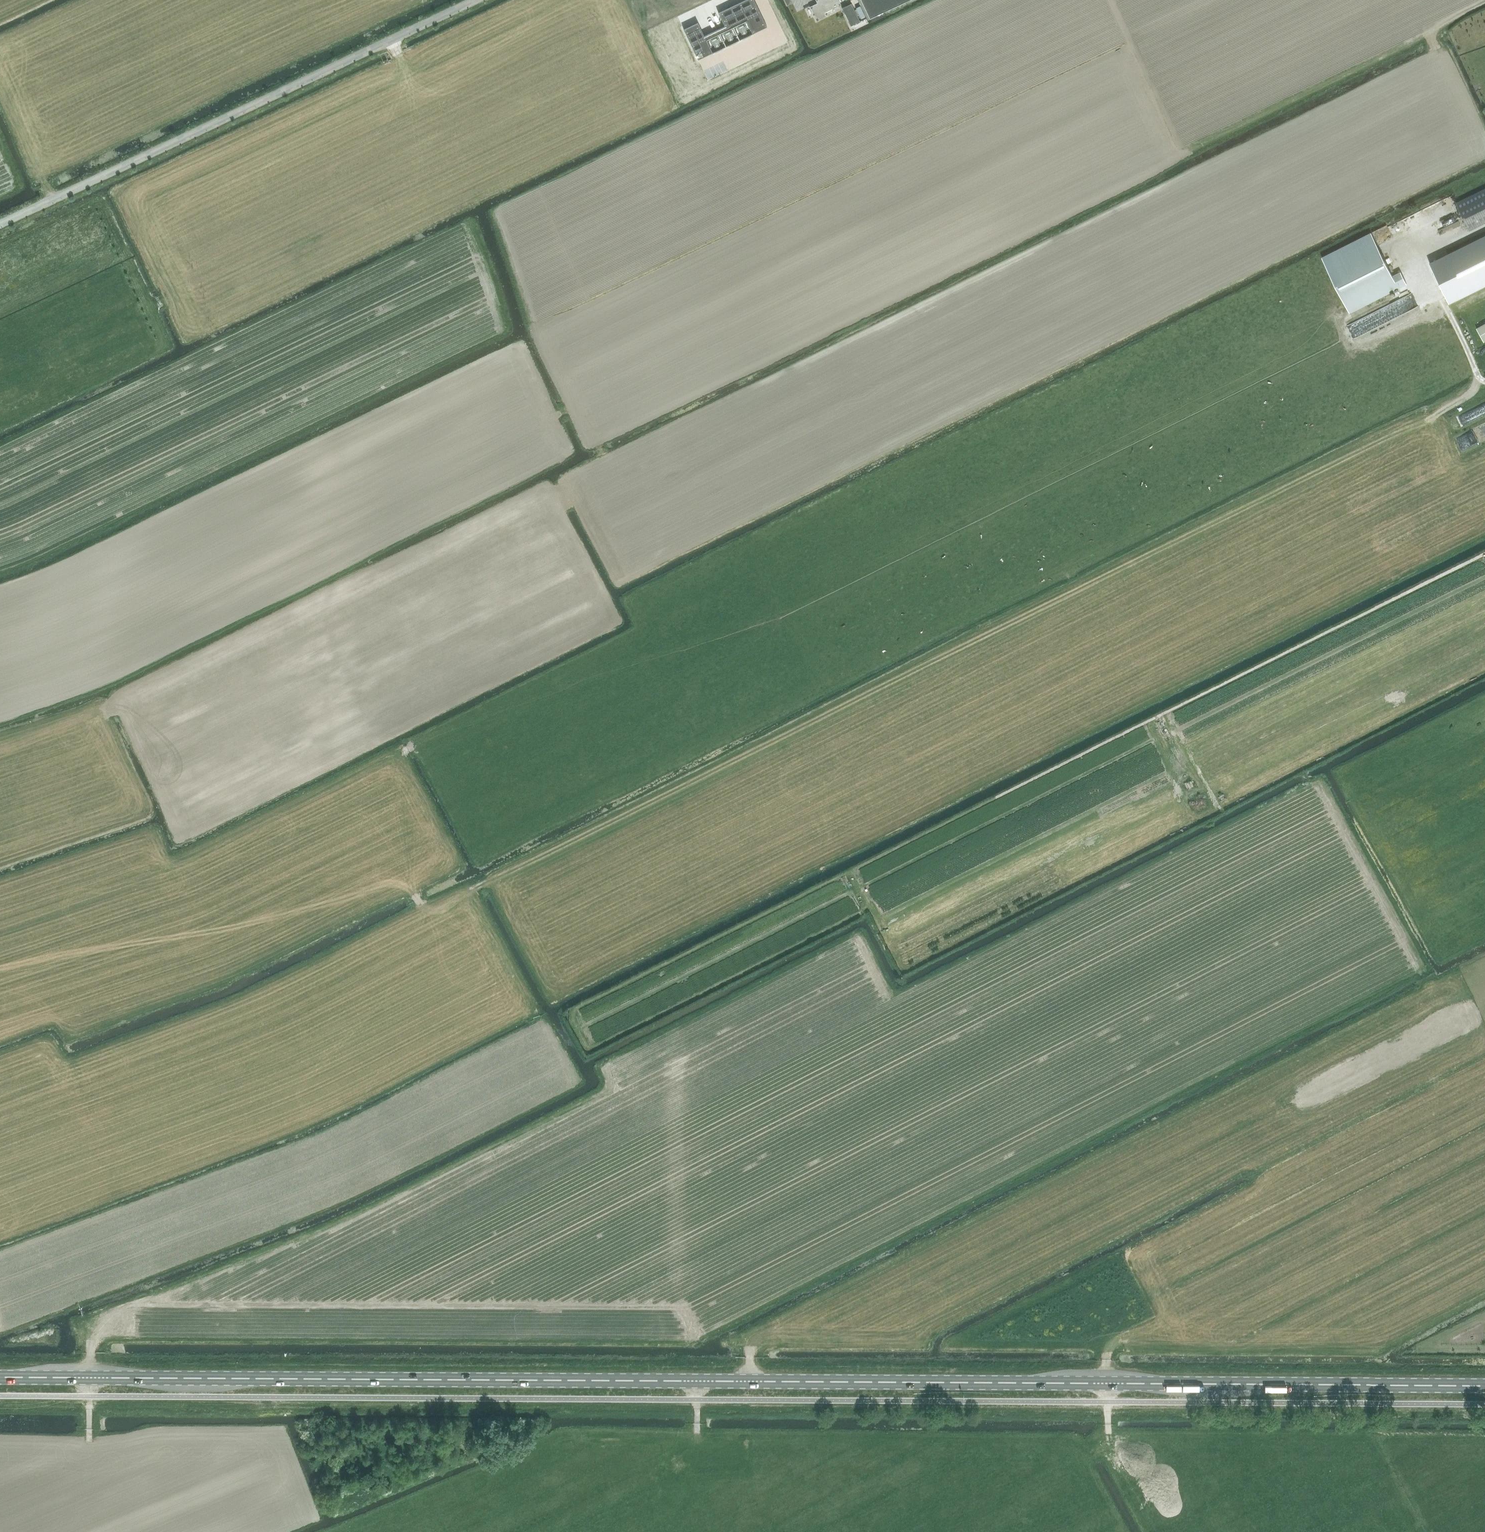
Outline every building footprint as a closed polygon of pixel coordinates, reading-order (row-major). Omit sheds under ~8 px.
[(816,21),(826,16),(824,12),(841,4),(839,0),(816,0),(817,3),(809,6),(816,21)] [(869,17),(905,0),(862,0),(869,17)] [(701,27),(686,34),(700,65),(715,58),(715,59),(755,40),(755,39),(769,32),(755,2),(720,18),(726,30),(707,40),(701,27)] [(842,8),(851,26),(860,21),(851,3),(842,8)] [(1469,230),(1484,223),(1484,188),(1456,203),(1469,230)] [(1387,264),(1372,234),(1323,259),(1345,303),(1349,311),(1365,303),(1366,304),(1407,284),(1401,272),(1393,276),(1387,264)] [(1429,263),(1450,304),(1484,287),(1484,235),(1429,263)] [(1484,342),(1484,323),(1476,328),(1484,342)] [(1466,445),(1484,439),(1484,430),(1483,426),(1462,433),(1466,445)]
